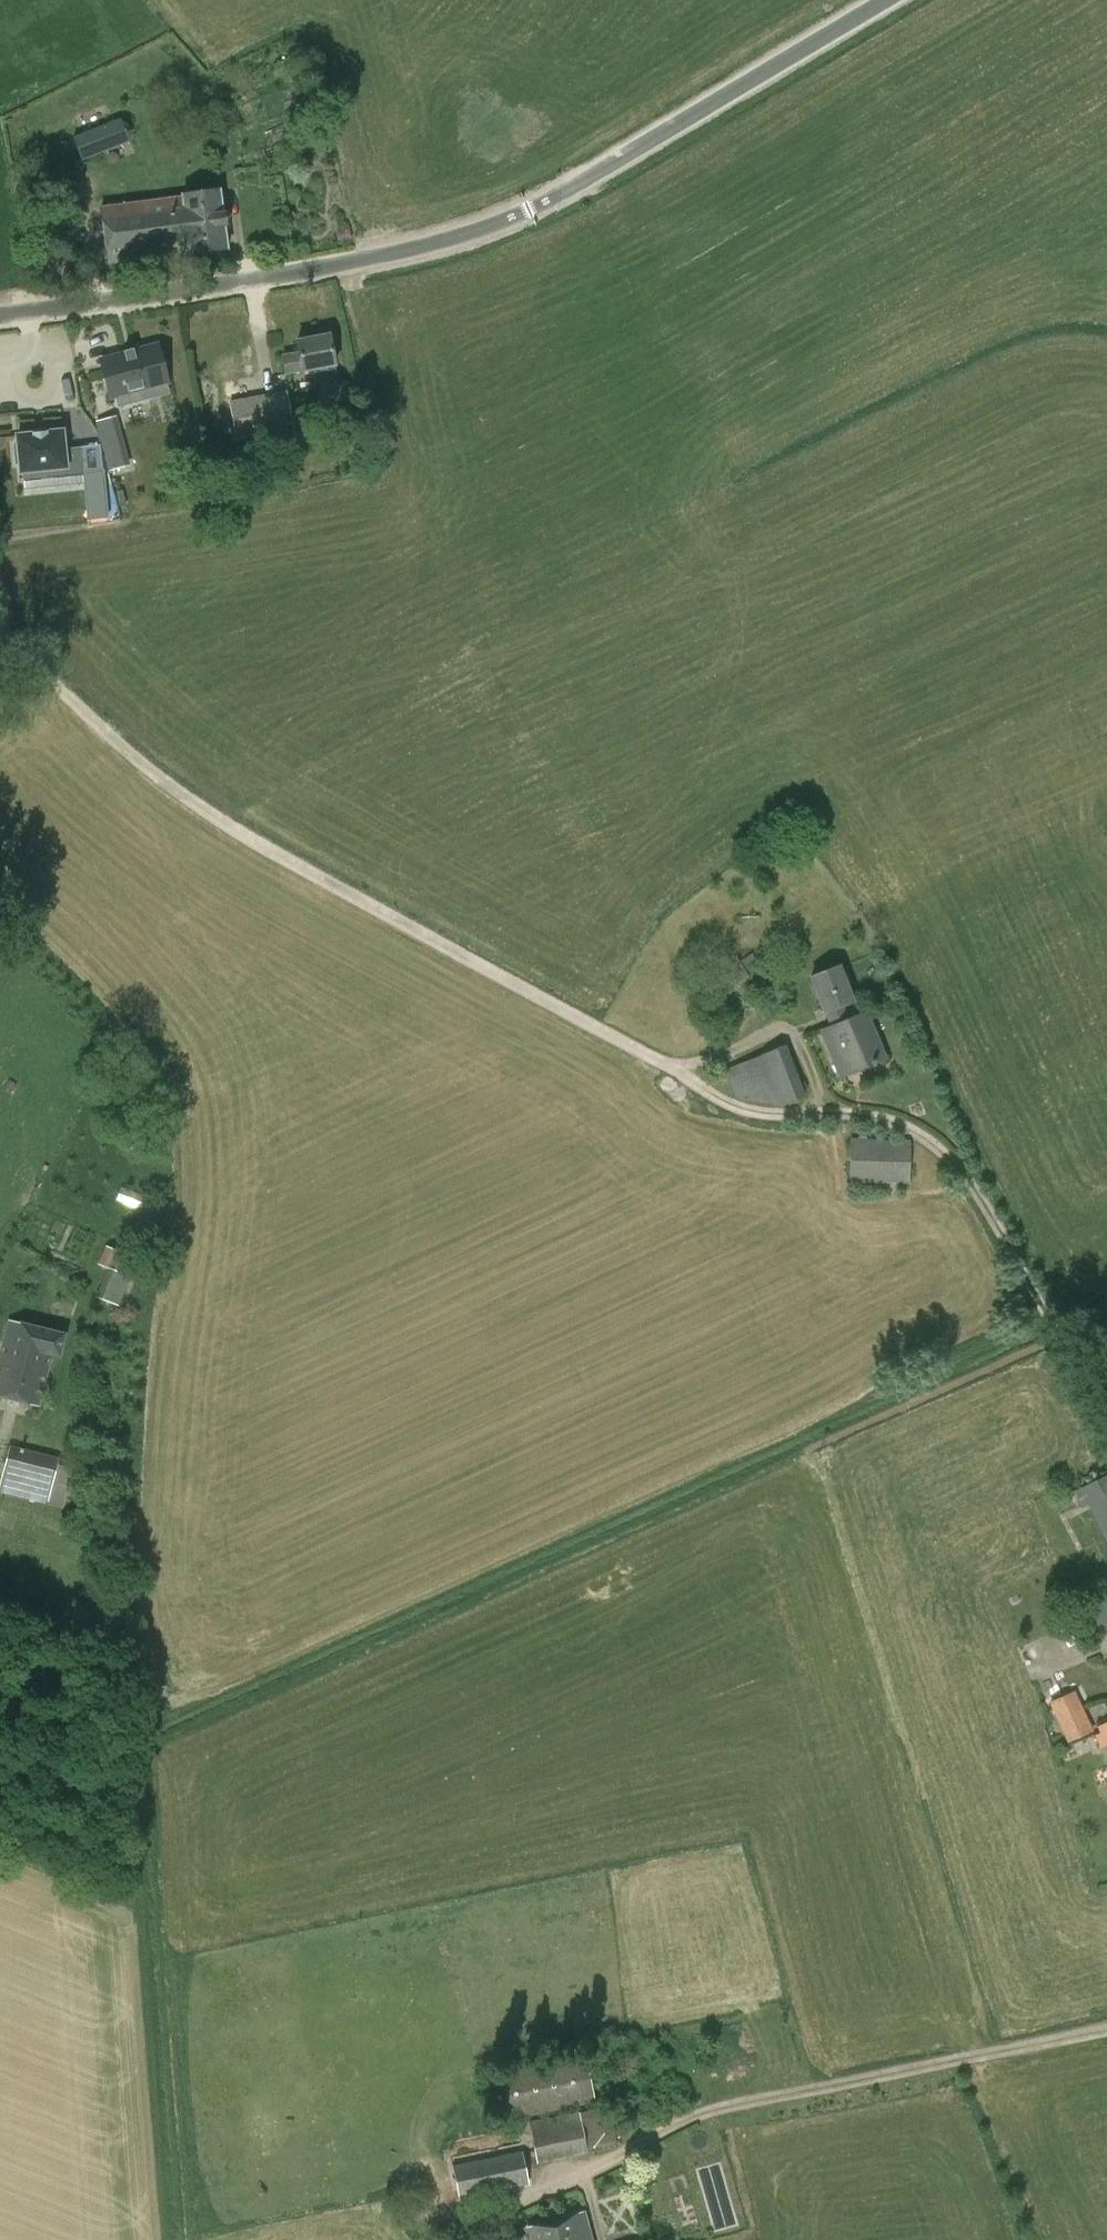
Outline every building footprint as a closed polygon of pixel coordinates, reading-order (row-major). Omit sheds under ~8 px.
[(72,137),(82,161),(131,142),(121,118),(72,137)] [(286,136),(282,127),(273,131),(278,140),(286,136)] [(182,197),(101,208),(108,264),(189,253),(190,255),(227,250),(219,190),(182,195),(182,197)] [(299,347),(281,350),(284,371),(319,364),(326,400),(342,397),(335,362),(338,361),(333,330),(297,337),(299,347)] [(101,360),(111,398),(117,397),(120,406),(148,398),(146,389),(167,384),(157,345),(134,351),(133,349),(123,352),(124,354),(101,360)] [(286,391),(229,402),(236,438),(293,427),(286,391)] [(101,435),(111,470),(128,465),(119,430),(101,435)] [(16,464),(20,464),(21,472),(63,468),(65,485),(85,483),(81,448),(63,450),(61,432),(17,436),(18,444),(14,445),(16,464)] [(104,470),(83,472),(85,483),(87,519),(108,517),(104,470)] [(753,954),(739,962),(736,957),(712,970),(685,987),(691,998),(704,991),(711,1002),(750,980),(752,983),(765,974),(753,954)] [(810,978),(824,1013),(826,1013),(831,1027),(828,1028),(845,1074),(883,1059),(866,1014),(858,1017),(852,1002),(853,1002),(839,967),(810,978)] [(724,1070),(734,1098),(781,1106),(805,1096),(785,1044),(781,1047),(779,1040),(763,1047),(766,1053),(761,1055),(761,1056),(724,1070)] [(910,1184),(911,1141),(850,1139),(849,1182),(910,1184)] [(98,1265),(107,1270),(96,1298),(119,1306),(122,1299),(130,1302),(145,1260),(139,1258),(142,1251),(109,1240),(98,1265)] [(0,1332),(0,1341),(5,1342),(0,1362),(0,1395),(38,1405),(51,1353),(59,1355),(63,1336),(10,1322),(3,1320),(0,1332)] [(75,1468),(58,1463),(59,1460),(10,1447),(0,1484),(0,1493),(46,1505),(63,1509),(75,1468)] [(1106,1476),(1073,1493),(1081,1509),(1088,1506),(1106,1544),(1106,1477),(1106,1476)] [(1071,1606),(1085,1641),(1106,1633),(1106,1592),(1071,1606)] [(1050,1701),(1068,1743),(1095,1731),(1076,1689),(1050,1701)] [(485,2075),(495,2123),(595,2102),(586,2054),(485,2075)] [(612,2121),(601,2109),(529,2122),(537,2163),(588,2153),(588,2150),(617,2145),(612,2121)] [(455,2196),(525,2182),(516,2140),(446,2154),(455,2196)] [(580,2211),(526,2226),(530,2239),(588,2239),(580,2211)]
